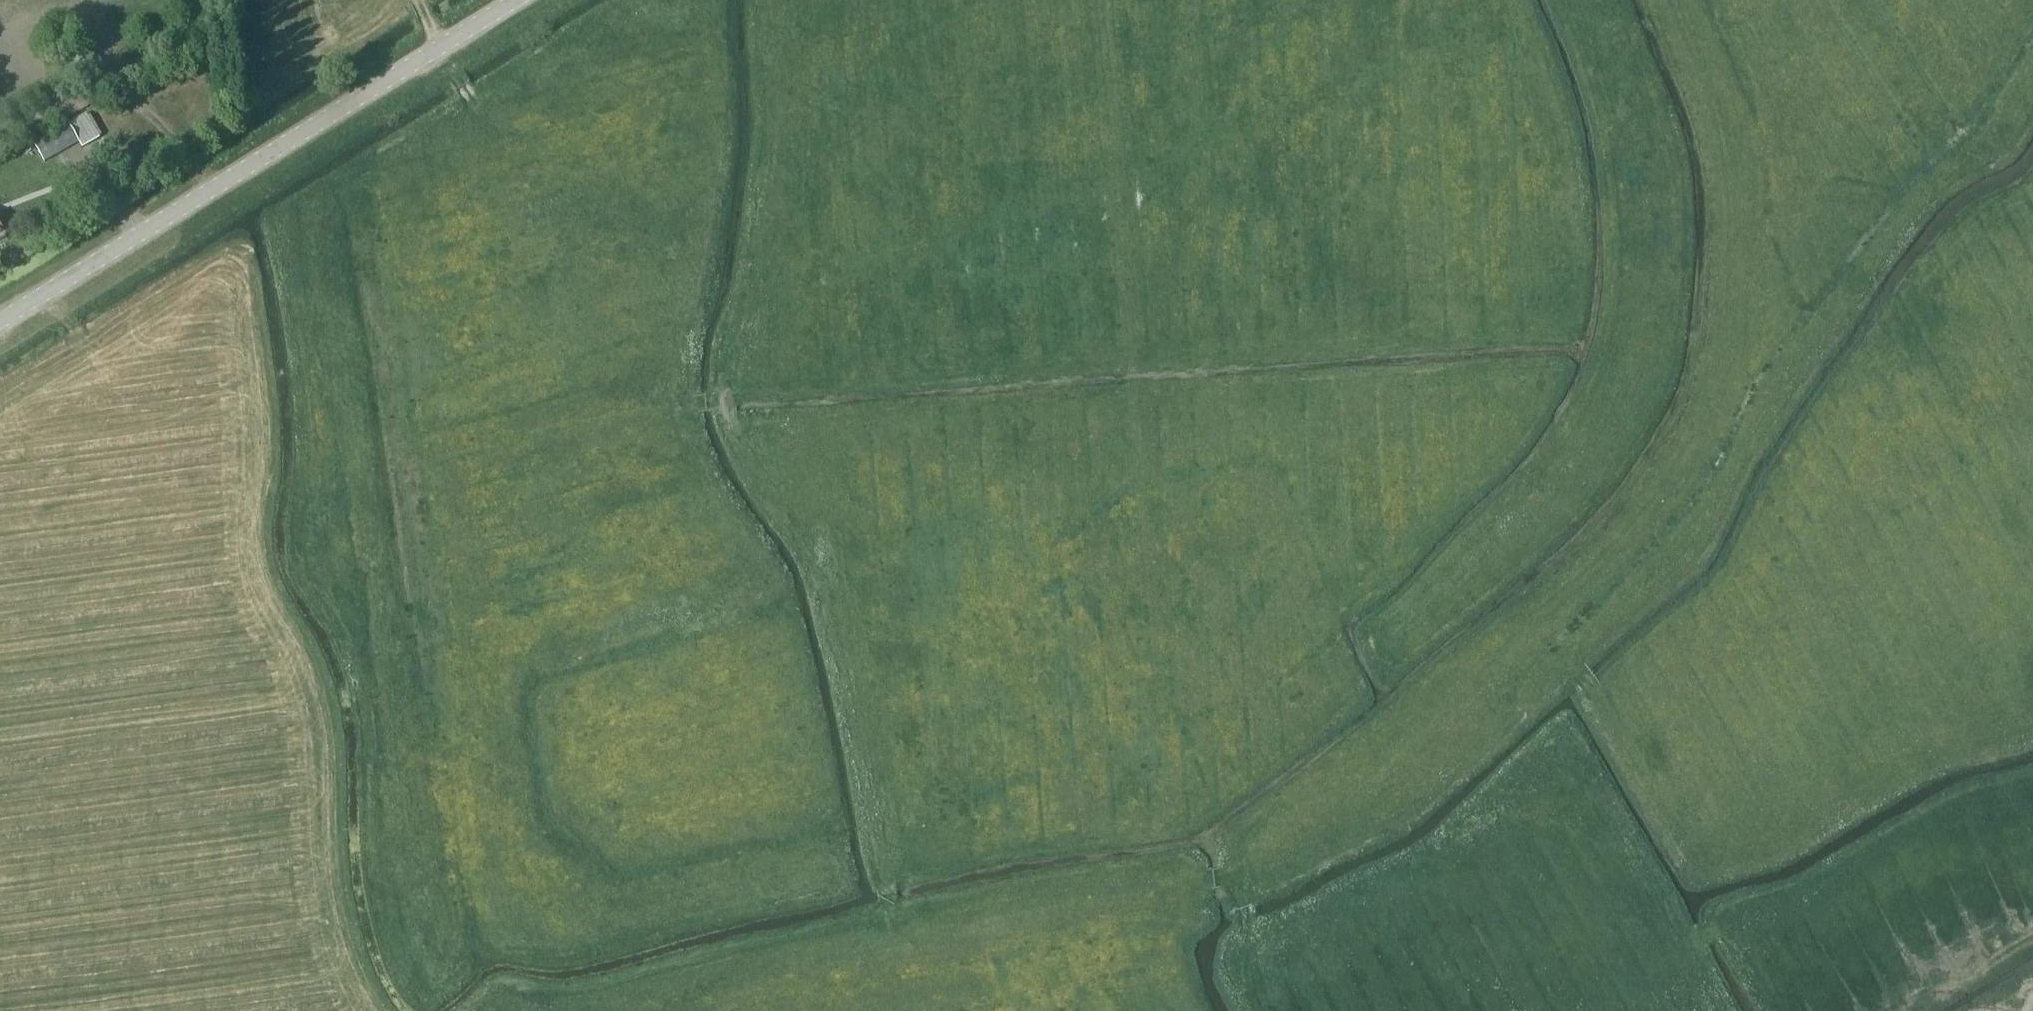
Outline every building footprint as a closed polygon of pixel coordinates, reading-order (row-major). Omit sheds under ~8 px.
[(98,137),(86,114),(71,121),(83,144),(98,137)] [(68,125),(34,146),(43,163),(78,143),(68,125)]
